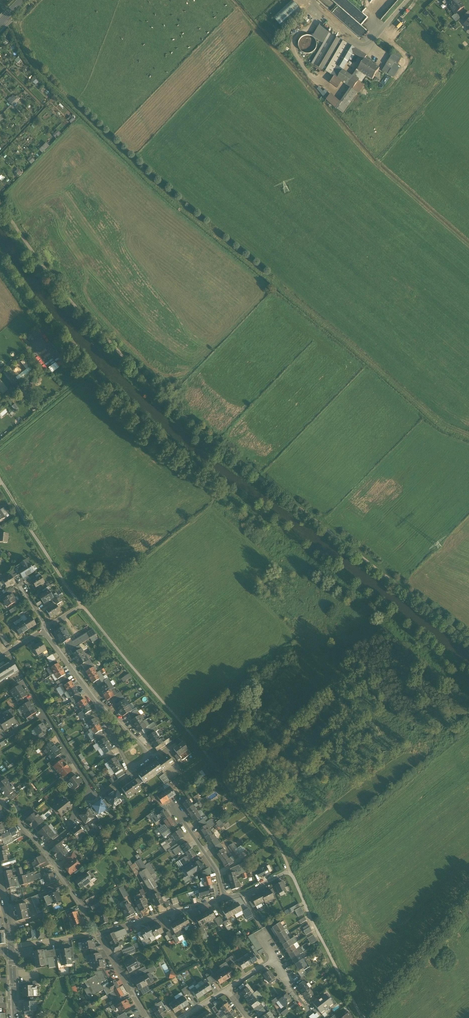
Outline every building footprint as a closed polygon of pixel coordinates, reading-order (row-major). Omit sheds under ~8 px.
[(273,17),(281,26),(299,8),(292,0),(273,17)] [(456,14),(464,7),(460,3),(457,0),(454,0),(452,1),(448,5),(448,6),(452,11),(453,10),(456,14)] [(303,12),(299,8),(281,26),(284,29),(303,12)] [(329,31),(321,25),(313,38),(322,43),(329,31)] [(312,64),(325,71),(342,41),(341,40),(329,34),(312,64)] [(298,45),(299,49),(301,52),(304,54),(308,54),(311,54),(314,52),(316,49),(317,45),(316,42),(314,39),(311,37),(308,36),(304,37),(301,39),(299,42),(298,45)] [(342,41),(325,71),(331,75),(332,75),(337,66),(349,46),(342,41)] [(353,53),(359,57),(361,53),(349,45),(349,46),(337,66),(343,70),(353,53)] [(382,71),(388,74),(395,63),(398,64),(401,60),(401,59),(393,54),(382,71)] [(366,76),(372,79),(380,68),(365,59),(364,60),(357,70),(363,74),(366,76)] [(401,67),(398,64),(395,63),(388,74),(393,78),(401,67)] [(335,77),(337,79),(343,70),(337,66),(332,75),(335,77)] [(363,74),(357,70),(357,69),(352,76),(358,81),(363,74)] [(352,76),(343,70),(337,79),(342,82),(353,89),(359,81),(358,81),(352,76)] [(363,74),(358,81),(359,81),(353,89),(358,93),(364,85),(361,83),(366,76),(363,74)] [(337,79),(335,77),(330,83),(337,89),(342,82),(337,79)] [(336,109),(343,114),(357,93),(350,88),(340,102),(331,94),(326,100),(336,109)] [(14,106),(20,100),(13,94),(8,100),(14,106)] [(47,143),(40,150),(43,153),(50,146),(47,143)] [(30,367),(16,377),(19,381),(33,371),(30,367)] [(0,511),(5,518),(6,518),(5,517),(8,515),(4,508),(0,511)] [(7,543),(8,534),(0,533),(0,542),(7,543)] [(16,569),(18,571),(29,564),(27,560),(15,567),(16,569)] [(32,567),(29,564),(18,571),(20,574),(23,579),(23,578),(27,576),(34,572),(31,568),(32,568),(32,567)] [(5,584),(7,588),(16,583),(13,578),(11,576),(2,581),(5,584)] [(32,582),(36,588),(41,585),(45,583),(40,576),(36,578),(35,579),(32,581),(32,582)] [(40,597),(44,603),(53,598),(49,591),(40,597)] [(3,600),(7,607),(17,601),(12,594),(3,600)] [(47,611),(51,617),(60,612),(56,605),(47,611)] [(9,611),(12,616),(17,613),(14,608),(9,611)] [(25,615),(23,612),(18,615),(21,619),(22,621),(23,623),(28,620),(26,617),(24,615),(25,615)] [(28,620),(23,623),(28,630),(36,625),(32,618),(31,618),(29,615),(26,617),(28,620)] [(19,635),(28,630),(23,623),(22,621),(21,619),(14,623),(15,625),(14,626),(19,635)] [(56,632),(63,644),(71,639),(64,628),(56,632)] [(67,645),(70,651),(79,645),(80,645),(82,644),(90,639),(96,635),(97,635),(93,630),(76,640),(67,645)] [(38,656),(42,653),(46,650),(42,643),(37,646),(38,647),(34,649),(38,656)] [(70,651),(73,654),(80,650),(82,649),(79,646),(70,651)] [(83,656),(82,655),(80,650),(73,654),(76,660),(83,656)] [(50,663),(51,663),(55,660),(52,655),(50,657),(47,658),(50,663)] [(86,655),(84,657),(87,662),(86,662),(89,665),(92,663),(89,659),(86,655)] [(81,665),(86,662),(87,662),(84,657),(83,656),(76,660),(80,666),(81,665)] [(0,668),(0,674),(4,680),(14,674),(14,672),(17,670),(12,661),(0,668)] [(92,663),(89,665),(83,669),(86,672),(93,668),(94,667),(92,663)] [(58,664),(53,667),(51,668),(54,674),(61,669),(58,664)] [(86,672),(89,678),(96,674),(95,672),(93,668),(86,672)] [(65,675),(61,669),(54,674),(58,679),(60,678),(65,675)] [(100,671),(96,674),(100,679),(102,683),(104,681),(106,681),(103,677),(100,671)] [(123,682),(132,677),(129,673),(124,676),(125,678),(122,680),(123,682)] [(100,679),(96,674),(89,678),(93,683),(95,682),(100,679)] [(60,678),(60,680),(56,682),(57,685),(62,682),(63,684),(64,686),(69,683),(67,679),(65,675),(60,678)] [(64,694),(68,692),(74,687),(71,682),(69,683),(64,686),(63,684),(59,686),(60,687),(64,694)] [(14,697),(17,702),(22,699),(27,696),(25,693),(24,691),(24,690),(23,690),(20,685),(10,692),(13,697),(14,697)] [(103,695),(110,691),(107,685),(100,689),(103,695)] [(63,694),(64,694),(60,687),(56,690),(60,696),(63,694)] [(78,693),(74,687),(68,692),(71,697),(78,693)] [(117,694),(113,689),(110,691),(103,695),(106,701),(111,698),(115,695),(117,694)] [(72,702),(73,701),(80,697),(78,693),(71,697),(69,698),(72,702)] [(81,696),(80,697),(73,701),(75,705),(77,704),(83,700),(81,696)] [(122,696),(117,699),(113,702),(115,705),(116,705),(120,702),(118,700),(123,697),(123,696),(122,696)] [(118,700),(120,702),(122,701),(126,706),(128,705),(123,697),(118,700)] [(77,704),(81,709),(88,705),(84,699),(83,700),(77,704)] [(119,711),(126,706),(122,701),(120,702),(116,705),(119,711)] [(23,714),(23,713),(32,707),(31,705),(29,702),(24,705),(19,708),(20,709),(23,714)] [(91,711),(88,705),(81,709),(82,712),(84,715),(85,715),(90,712),(91,711)] [(127,714),(130,712),(127,707),(126,706),(119,711),(123,717),(127,714)] [(33,707),(32,707),(23,713),(27,719),(31,716),(37,712),(35,709),(34,710),(33,707)] [(84,715),(82,712),(78,714),(81,720),(83,719),(86,717),(85,715),(84,715)] [(5,717),(11,727),(16,723),(13,718),(10,713),(5,717)] [(86,725),(88,723),(87,723),(94,719),(92,715),(87,718),(83,721),(86,725)] [(142,722),(142,721),(139,716),(136,718),(132,721),(135,726),(142,722)] [(11,727),(5,717),(0,720),(0,724),(4,731),(11,727)] [(90,727),(91,729),(98,725),(94,719),(87,723),(88,723),(90,727)] [(146,728),(146,727),(144,725),(142,722),(135,726),(139,732),(144,729),(146,728)] [(34,729),(38,735),(46,730),(47,730),(43,724),(34,729)] [(101,730),(98,725),(91,729),(93,731),(90,733),(87,735),(92,742),(93,741),(96,739),(98,738),(96,734),(100,731),(101,730)] [(158,738),(155,733),(153,734),(148,737),(150,740),(148,740),(150,743),(158,738)] [(98,743),(101,748),(110,744),(108,741),(107,741),(105,738),(98,743)] [(154,748),(162,744),(158,738),(150,743),(152,746),(153,745),(154,748)] [(43,750),(47,756),(56,748),(52,743),(47,746),(42,750),(43,750)] [(101,748),(98,743),(93,746),(96,752),(98,751),(101,748)] [(179,756),(188,750),(183,743),(173,749),(177,754),(179,756)] [(111,746),(110,744),(101,748),(105,754),(111,751),(112,750),(110,747),(111,746)] [(154,748),(157,752),(157,751),(163,747),(164,747),(162,744),(154,748)] [(61,754),(56,748),(47,756),(51,761),(54,759),(61,754)] [(191,754),(188,750),(179,756),(181,759),(180,759),(182,761),(191,754)] [(143,782),(144,784),(162,771),(163,772),(174,764),(168,755),(157,763),(156,762),(138,775),(140,777),(143,782)] [(109,762),(112,768),(119,764),(115,758),(110,762),(109,762)] [(47,765),(49,767),(56,761),(54,759),(51,761),(47,765)] [(51,766),(53,768),(54,767),(60,762),(58,760),(51,766)] [(54,767),(58,773),(67,766),(65,764),(65,763),(63,760),(60,762),(54,767)] [(122,769),(119,764),(112,768),(115,774),(122,770),(122,769)] [(69,768),(67,766),(58,773),(61,777),(62,778),(66,775),(71,771),(69,768)] [(115,774),(112,768),(108,770),(107,771),(111,776),(115,774)] [(72,774),(68,778),(65,780),(67,782),(74,776),(72,774)] [(159,777),(165,785),(170,781),(164,774),(159,777)] [(72,786),(75,790),(79,786),(79,785),(82,782),(80,780),(79,779),(79,778),(78,776),(77,777),(76,775),(74,776),(67,782),(68,785),(67,785),(70,788),(71,787),(72,786)] [(140,777),(137,779),(135,781),(138,786),(141,784),(143,782),(140,777)] [(6,798),(15,791),(15,790),(10,784),(6,779),(2,782),(1,780),(0,781),(0,791),(1,791),(6,798)] [(122,789),(128,798),(141,789),(138,786),(135,781),(122,789)] [(171,789),(164,793),(169,800),(176,795),(171,789)] [(113,792),(111,794),(118,805),(121,802),(123,800),(117,792),(114,793),(113,792)] [(162,804),(169,800),(164,793),(158,798),(162,804)] [(116,807),(118,805),(111,794),(108,796),(109,797),(107,799),(109,802),(108,802),(110,804),(111,804),(112,806),(113,807),(115,806),(116,807)] [(107,798),(104,800),(109,807),(112,806),(111,804),(110,804),(108,802),(109,802),(107,799),(107,798)] [(65,799),(60,803),(67,812),(70,809),(70,808),(71,807),(68,803),(65,799)] [(181,804),(186,810),(193,806),(188,799),(181,804)] [(202,800),(200,801),(201,803),(198,805),(198,806),(199,807),(206,803),(204,799),(202,800)] [(107,809),(109,807),(104,800),(101,801),(107,809),(106,809),(107,809)] [(93,807),(98,814),(102,812),(101,812),(103,811),(106,809),(107,809),(101,801),(98,803),(96,805),(96,804),(93,806),(93,807)] [(64,815),(67,812),(60,803),(55,807),(58,811),(60,815),(62,815),(63,814),(64,815)] [(194,808),(193,806),(186,810),(191,817),(194,822),(196,820),(200,817),(197,813),(198,813),(197,813),(194,808)] [(94,819),(91,814),(88,810),(80,816),(85,824),(94,819)] [(159,815),(162,820),(163,822),(170,817),(165,811),(159,815)] [(29,822),(30,825),(40,817),(39,816),(37,814),(36,813),(32,816),(27,819),(27,820),(29,823),(29,822)] [(161,820),(162,820),(159,815),(157,813),(156,814),(151,818),(155,824),(161,820)] [(196,820),(198,822),(206,817),(204,814),(204,815),(200,817),(196,820)] [(43,821),(40,817),(30,825),(32,827),(34,829),(35,829),(39,825),(43,822),(43,821)] [(163,822),(165,824),(168,829),(169,828),(174,824),(170,817),(163,822)] [(208,820),(206,817),(198,822),(200,825),(202,824),(205,822),(208,820)] [(210,820),(206,823),(210,828),(214,825),(210,820)] [(215,827),(216,828),(221,825),(223,824),(220,820),(216,823),(217,825),(215,827)] [(208,829),(210,828),(206,823),(202,825),(204,827),(202,828),(199,830),(204,836),(210,832),(208,829)] [(170,830),(169,828),(168,829),(165,824),(158,829),(162,835),(169,830),(170,830)] [(44,825),(41,827),(39,825),(35,829),(36,831),(38,833),(43,829),(42,828),(45,826),(44,825)] [(40,836),(42,838),(51,831),(47,827),(47,826),(43,829),(38,833),(38,834),(40,836)] [(71,832),(77,839),(80,836),(81,837),(85,834),(79,826),(76,828),(76,827),(73,829),(74,830),(71,832)] [(9,832),(12,838),(20,834),(19,834),(19,832),(16,827),(9,830),(9,831),(9,832)] [(54,835),(51,831),(42,838),(43,840),(45,843),(51,838),(54,835)] [(172,835),(177,842),(183,838),(179,831),(172,835)] [(12,838),(9,832),(1,836),(3,842),(4,846),(7,845),(14,841),(12,838)] [(212,836),(210,832),(204,836),(209,843),(212,842),(216,838),(214,835),(212,836)] [(53,853),(55,855),(64,848),(61,844),(61,843),(51,851),(53,853)] [(181,867),(183,870),(184,869),(192,864),(190,860),(196,856),(191,849),(187,843),(186,844),(185,843),(179,847),(173,851),(176,856),(181,853),(182,852),(183,851),(185,853),(187,856),(186,857),(186,856),(179,861),(176,863),(179,868),(181,867)] [(237,849),(235,850),(236,852),(238,855),(246,850),(242,845),(237,849)] [(67,846),(64,848),(55,855),(56,857),(58,860),(68,853),(69,852),(70,850),(67,846)] [(216,854),(220,860),(226,856),(224,853),(226,852),(223,849),(222,847),(219,849),(220,851),(219,852),(216,854)] [(66,858),(69,862),(74,858),(75,859),(77,857),(73,852),(71,854),(66,858)] [(34,868),(39,866),(46,862),(44,860),(41,856),(36,859),(31,861),(34,868)] [(228,859),(226,856),(220,860),(224,867),(228,865),(229,866),(233,863),(232,862),(230,858),(228,859)] [(70,875),(73,873),(78,869),(80,868),(76,863),(77,863),(77,862),(75,859),(74,858),(69,862),(67,864),(64,866),(67,870),(67,871),(69,874),(70,874),(70,875)] [(145,882),(150,891),(158,887),(156,883),(153,880),(152,878),(151,876),(146,869),(145,866),(142,862),(141,860),(139,862),(132,866),(130,867),(135,875),(139,873),(145,882)] [(192,864),(184,869),(189,875),(189,876),(192,874),(196,871),(197,872),(204,868),(199,861),(193,865),(192,864)] [(148,864),(145,866),(146,869),(151,876),(154,874),(156,873),(149,863),(148,864)] [(230,882),(237,880),(236,877),(238,876),(242,874),(246,873),(244,867),(240,868),(240,870),(231,872),(231,873),(228,874),(230,882)] [(256,872),(259,877),(263,875),(264,877),(269,874),(269,872),(266,867),(260,870),(256,872)] [(3,873),(5,881),(13,879),(12,873),(11,870),(3,873)] [(89,871),(86,873),(92,881),(95,879),(89,871)] [(45,883),(47,886),(56,883),(52,873),(48,875),(43,877),(44,879),(45,883)] [(84,887),(92,881),(86,873),(75,882),(80,889),(84,886),(84,887)] [(182,879),(185,883),(189,880),(194,877),(192,874),(189,876),(189,875),(186,877),(182,879)] [(200,884),(201,888),(205,887),(212,885),(210,877),(208,878),(207,878),(206,875),(203,876),(203,879),(201,880),(202,882),(201,883),(200,884)] [(27,884),(26,881),(25,876),(23,876),(18,877),(20,886),(27,884)] [(15,887),(13,879),(5,881),(7,889),(10,888),(15,887)] [(238,884),(237,880),(230,882),(232,890),(241,887),(240,883),(238,884)] [(275,886),(278,894),(284,891),(285,890),(284,888),(285,888),(282,882),(275,886)] [(212,885),(205,887),(206,890),(204,891),(205,895),(209,894),(211,894),(214,893),(212,885)] [(118,888),(124,898),(129,896),(123,886),(118,888)] [(210,897),(209,894),(205,895),(204,891),(206,890),(205,887),(201,888),(198,889),(200,894),(199,894),(199,896),(198,898),(203,901),(205,898),(206,898),(210,897)] [(269,890),(261,894),(264,902),(265,903),(273,898),(272,895),(269,890)] [(57,892),(49,895),(52,904),(61,901),(59,896),(58,896),(57,892)] [(151,897),(156,907),(163,904),(163,903),(161,898),(158,893),(151,897)] [(261,903),(264,902),(261,894),(260,893),(251,898),(252,900),(255,906),(261,903)] [(84,899),(86,903),(95,898),(93,894),(84,899)] [(133,897),(136,902),(143,898),(142,896),(141,894),(133,897)] [(51,904),(52,904),(49,895),(48,896),(44,898),(47,907),(52,905),(51,904)] [(43,912),(38,900),(37,896),(31,898),(37,914),(43,912)] [(148,908),(143,898),(136,902),(138,907),(141,912),(143,911),(143,912),(146,910),(146,909),(148,908)] [(89,905),(92,910),(100,906),(97,900),(89,905)] [(134,913),(129,903),(122,907),(127,917),(134,913)] [(238,903),(230,907),(234,915),(242,910),(238,903)] [(15,916),(16,922),(29,919),(25,904),(13,907),(15,913),(14,913),(15,916)] [(292,912),(295,911),(300,908),(298,904),(290,908),(292,912)] [(227,919),(234,915),(230,907),(223,911),(227,919)] [(64,911),(67,917),(69,916),(68,915),(74,913),(74,911),(73,908),(64,911)] [(303,913),(300,908),(295,911),(298,916),(303,913)] [(244,914),(246,918),(252,915),(248,909),(243,912),(244,914)] [(210,910),(203,914),(208,922),(215,918),(210,910)] [(69,916),(72,926),(77,924),(77,925),(79,924),(80,925),(84,924),(81,918),(79,919),(76,912),(74,913),(68,915),(69,916)] [(200,926),(208,922),(203,914),(196,919),(200,926)] [(106,915),(103,916),(99,917),(101,925),(108,923),(106,915)] [(186,917),(178,922),(182,928),(184,927),(188,925),(190,924),(186,917)] [(218,926),(223,924),(223,923),(219,917),(214,920),(218,926)] [(275,936),(276,935),(283,931),(284,930),(282,928),(286,925),(283,921),(271,929),(275,936)] [(178,930),(182,928),(178,922),(170,926),(174,933),(175,934),(177,938),(181,935),(178,930)] [(159,925),(150,930),(155,937),(160,935),(164,933),(159,925)] [(193,935),(199,932),(197,929),(195,926),(190,929),(193,935)] [(202,927),(197,929),(199,932),(200,935),(201,935),(205,932),(202,927)] [(36,928),(36,929),(37,939),(44,938),(43,928),(42,928),(36,928)] [(156,940),(155,937),(150,930),(149,928),(140,933),(144,939),(145,940),(147,945),(156,940)] [(286,936),(283,931),(276,935),(279,940),(286,936)] [(107,937),(112,947),(118,943),(116,939),(113,933),(107,937)] [(289,940),(286,936),(279,940),(283,945),(289,940)] [(286,950),(293,945),(289,940),(283,945),(286,950)] [(83,950),(90,949),(94,948),(93,941),(82,943),(83,950)] [(119,945),(118,943),(112,947),(111,947),(114,953),(121,949),(120,946),(119,945)] [(296,950),(293,945),(286,950),(289,955),(296,950)] [(122,952),(124,957),(135,953),(133,947),(122,952)] [(60,958),(61,965),(71,963),(70,956),(69,949),(60,951),(59,951),(60,958)] [(292,960),(299,955),(296,950),(289,955),(292,960)] [(46,966),(43,951),(32,953),(32,958),(34,957),(35,967),(46,966)] [(90,963),(93,962),(101,961),(101,960),(100,953),(98,954),(91,955),(89,955),(90,963)] [(253,955),(246,959),(250,965),(256,961),(253,955)] [(302,960),(299,955),(292,960),(295,964),(302,960)] [(124,964),(129,973),(139,967),(134,958),(124,964)] [(243,970),(250,965),(246,959),(239,964),(243,970)] [(104,960),(101,960),(101,961),(93,962),(94,969),(96,969),(103,968),(105,967),(104,960)] [(306,966),(302,960),(295,964),(299,971),(302,969),(306,966)] [(220,969),(223,973),(230,969),(227,964),(220,968),(220,969)] [(143,972),(145,975),(146,975),(149,973),(150,974),(150,973),(155,970),(153,967),(148,969),(146,970),(143,972)] [(234,975),(230,969),(223,973),(227,980),(234,975)] [(297,972),(301,978),(306,974),(304,971),(303,971),(302,969),(299,971),(297,972)] [(104,989),(103,987),(102,985),(108,981),(109,984),(111,983),(111,982),(104,971),(97,972),(94,972),(95,975),(88,980),(96,994),(104,989)] [(263,975),(268,982),(270,981),(274,978),(270,971),(263,975)] [(149,973),(146,975),(145,975),(134,982),(139,990),(140,989),(147,985),(150,983),(154,981),(150,974),(149,973)] [(220,984),(227,980),(223,973),(218,976),(216,978),(220,984)] [(89,998),(96,994),(88,980),(84,982),(85,983),(88,988),(84,990),(87,994),(89,998)] [(108,984),(110,987),(111,987),(114,991),(119,988),(115,980),(111,982),(111,983),(109,984),(108,984)] [(297,987),(302,993),(308,989),(305,985),(303,982),(297,987)] [(110,993),(114,991),(111,987),(110,987),(108,984),(103,987),(104,989),(107,995),(110,993)] [(205,985),(200,988),(204,994),(211,990),(207,984),(205,985)] [(140,989),(143,995),(150,991),(147,985),(140,989)] [(33,986),(22,986),(23,997),(33,996),(33,990),(37,990),(37,986),(33,986)] [(197,999),(204,994),(200,988),(197,990),(195,987),(194,987),(190,990),(191,992),(193,993),(197,999)] [(119,988),(114,991),(116,995),(115,996),(117,999),(124,995),(119,988)] [(246,999),(252,994),(247,988),(241,993),(246,999)] [(313,995),(308,989),(302,993),(307,999),(313,995)] [(256,992),(252,995),(257,1001),(254,1003),(259,1000),(260,998),(256,992)] [(251,1005),(254,1003),(257,1001),(252,995),(252,994),(246,999),(251,1005)] [(276,1003),(279,1001),(279,1000),(283,997),(281,994),(278,996),(275,999),(274,1000),(276,1003)] [(279,1001),(284,1007),(291,1001),(290,999),(290,998),(289,996),(288,997),(286,995),(283,997),(279,1000),(279,1001)] [(325,995),(320,1000),(326,1008),(329,1006),(330,1008),(333,1005),(328,999),(325,995)] [(331,996),(328,999),(333,1005),(336,1003),(331,996)] [(184,998),(177,1002),(182,1009),(188,1004),(184,998)] [(117,1008),(119,1012),(130,1006),(126,1000),(118,1005),(116,1006),(117,1008)] [(175,1013),(182,1009),(177,1002),(176,1000),(172,1002),(169,1005),(171,1007),(175,1013)] [(261,1003),(259,1000),(254,1003),(251,1005),(253,1009),(261,1004),(261,1003)] [(322,1014),(325,1012),(323,1010),(326,1008),(320,1000),(314,1004),(322,1014)] [(281,1009),(284,1007),(279,1001),(276,1003),(281,1009)] [(23,1003),(24,1012),(25,1012),(31,1012),(35,1011),(33,1011),(33,1008),(35,1008),(35,1002),(23,1003)] [(221,1009),(223,1011),(226,1015),(232,1010),(227,1004),(221,1008),(221,1009)] [(253,1009),(256,1013),(263,1008),(264,1007),(261,1004),(253,1009)] [(331,1009),(330,1008),(329,1006),(326,1008),(323,1010),(325,1012),(322,1014),(324,1017),(328,1016),(326,1013),(331,1009)] [(266,1012),(263,1008),(256,1013),(259,1017),(266,1012)] [(157,1017),(163,1017),(165,1017),(161,1010),(155,1014),(157,1017)]
